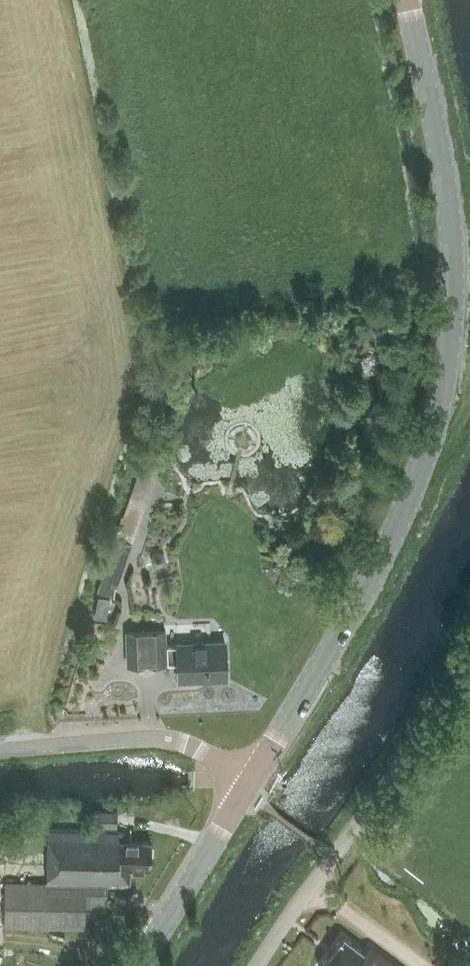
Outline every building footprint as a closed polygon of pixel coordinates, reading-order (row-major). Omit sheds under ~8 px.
[(123,527),(141,532),(155,473),(138,468),(123,527)] [(129,541),(116,537),(100,581),(113,586),(129,541)] [(94,616),(106,618),(109,598),(98,596),(94,616)] [(176,663),(176,681),(227,679),(226,642),(176,644),(176,645),(165,646),(165,631),(124,633),(126,666),(164,665),(164,664),(176,663)] [(94,811),(94,827),(117,828),(117,811),(94,811)] [(150,870),(151,842),(117,841),(118,833),(47,831),(46,884),(5,883),(4,926),(84,928),(85,900),(105,901),(106,886),(128,886),(129,869),(150,870)] [(365,954),(342,937),(320,965),(394,965),(369,947),(365,954)]
